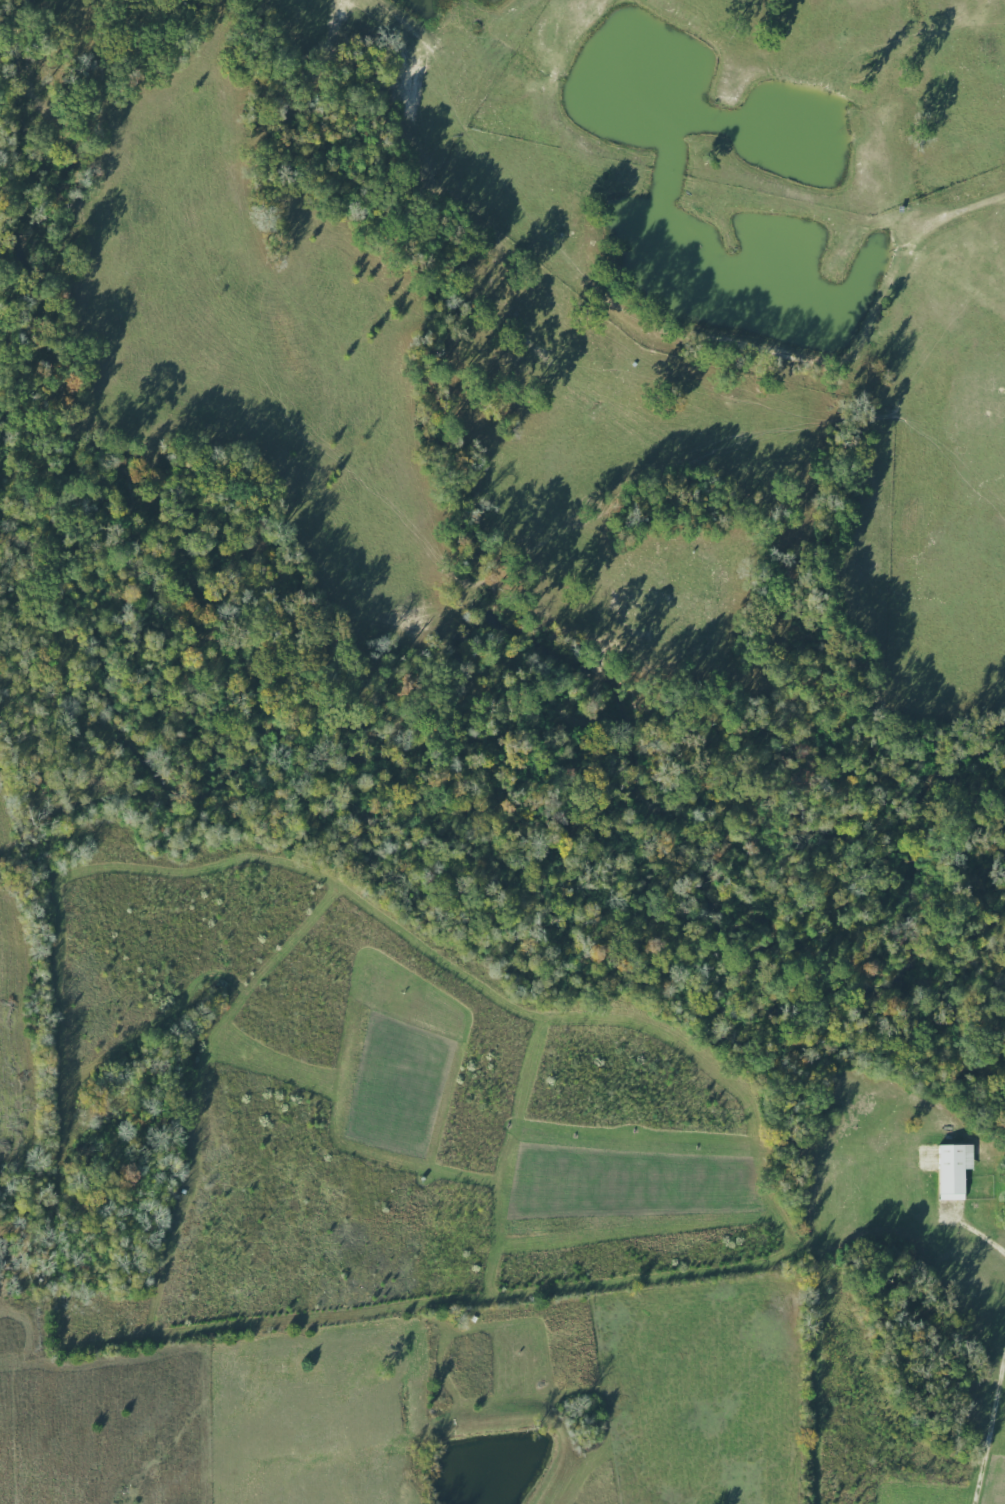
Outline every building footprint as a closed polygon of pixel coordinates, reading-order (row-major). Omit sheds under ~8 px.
[(971,1168),(977,1169),(978,1145),(945,1144),(944,1200),(970,1200),(971,1168)]
